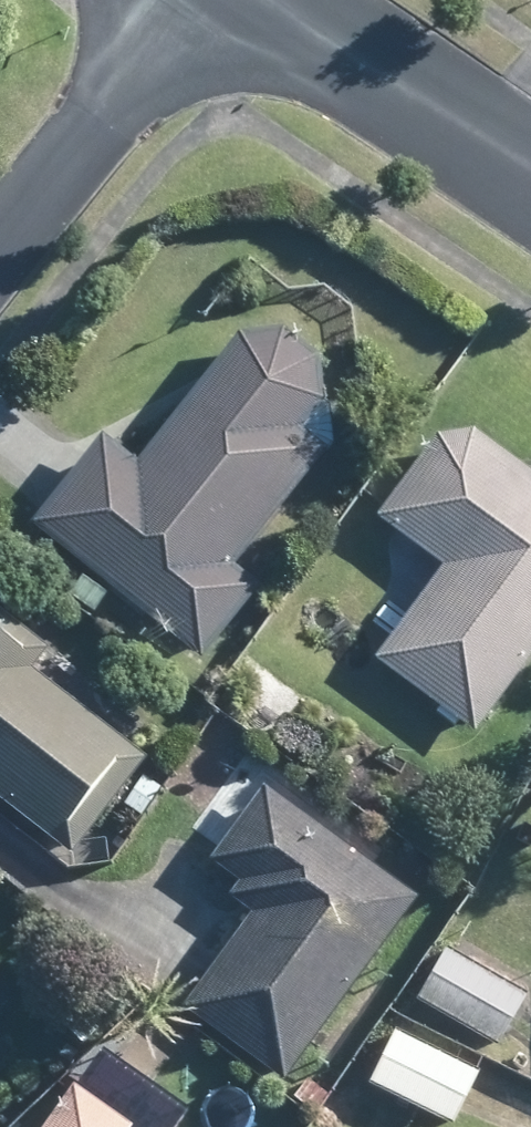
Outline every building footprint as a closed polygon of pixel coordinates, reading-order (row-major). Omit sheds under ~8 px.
[(293,425),(320,393),(316,355),(279,327),(232,331),(195,379),(169,410),(132,457),(110,440),(99,432),(85,449),(45,501),(37,511),(30,519),(199,655),(252,588),(225,567),(320,447),(293,425)] [(523,465),(469,427),(433,431),(373,512),(397,530),(440,562),(386,637),(372,656),(471,728),(530,647),(530,471),(523,465)] [(68,592),(90,608),(102,590),(80,575),(68,592)] [(45,647),(0,611),(0,798),(68,852),(94,818),(142,757),(128,745),(27,666),(45,647)] [(138,812),(159,783),(142,771),(122,801),(138,812)] [(410,894),(372,867),(258,787),(208,856),(238,878),(227,893),(250,909),(189,997),(181,1006),(280,1077),(410,894)] [(523,993),(454,952),(442,946),(414,996),(493,1043),(501,1029),(506,1021),(512,1009),(523,993)] [(451,1110),(470,1071),(471,1067),(391,1028),(366,1080),(447,1119),(451,1110)] [(292,1095),(312,1110),(327,1091),(305,1076),(292,1095)] [(126,1122),(68,1081),(36,1126),(123,1126),(126,1122)]
